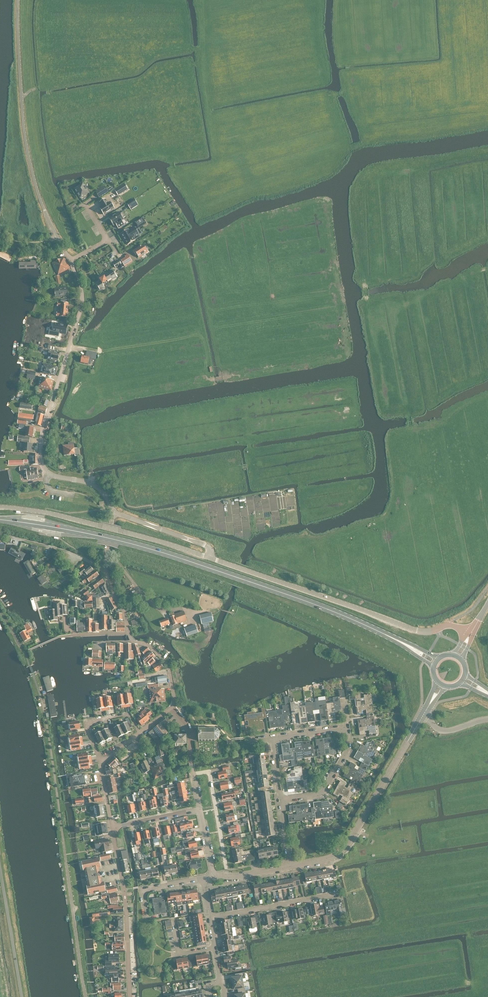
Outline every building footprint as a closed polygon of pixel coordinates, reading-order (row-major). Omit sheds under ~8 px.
[(80,198),(89,193),(83,183),(74,189),(80,198)] [(128,189),(125,184),(115,190),(118,195),(128,189)] [(97,193),(99,197),(109,191),(106,187),(105,187),(104,185),(96,190),(98,192),(97,193)] [(100,208),(104,215),(114,208),(110,202),(108,203),(105,199),(100,203),(102,207),(100,208)] [(114,226),(116,225),(118,229),(118,228),(124,225),(122,221),(123,220),(124,220),(123,218),(125,216),(123,212),(120,214),(119,212),(109,219),(114,226)] [(121,234),(128,245),(135,240),(133,237),(139,233),(135,227),(129,231),(128,229),(121,234)] [(139,247),(133,251),(135,255),(137,254),(139,257),(148,251),(148,252),(143,245),(141,246),(140,247),(139,248),(139,247)] [(9,261),(12,256),(0,251),(0,257),(9,261)] [(58,275),(70,269),(64,257),(52,263),(58,275)] [(18,269),(35,269),(35,260),(29,260),(29,262),(18,262),(18,269)] [(120,274),(116,268),(107,273),(108,274),(103,277),(105,280),(100,282),(104,288),(108,285),(106,282),(111,279),(115,276),(116,277),(120,274)] [(55,296),(68,295),(67,287),(55,288),(55,294),(55,296)] [(62,306),(61,313),(57,312),(57,316),(67,317),(69,303),(58,302),(57,306),(62,306)] [(51,327),(49,335),(59,336),(59,333),(66,334),(67,326),(54,323),(53,328),(51,327)] [(59,355),(59,354),(55,354),(55,351),(49,350),(47,359),(58,361),(59,357),(60,357),(60,355),(59,355)] [(82,356),(81,362),(88,364),(89,360),(91,360),(91,358),(92,358),(95,359),(96,353),(91,352),(87,351),(86,357),(82,356)] [(54,377),(57,368),(42,363),(40,372),(54,377)] [(39,377),(38,384),(37,387),(46,389),(51,391),(54,380),(39,377)] [(39,411),(38,412),(44,414),(44,413),(45,414),(47,408),(40,406),(38,411),(39,411)] [(41,426),(44,417),(44,415),(43,415),(44,414),(38,412),(38,414),(36,418),(33,418),(34,415),(19,413),(17,423),(26,424),(27,421),(35,422),(35,424),(41,426)] [(32,437),(33,428),(27,427),(25,436),(32,437)] [(75,456),(79,456),(78,448),(74,448),(73,442),(68,443),(68,445),(63,445),(64,455),(75,454),(75,456)] [(31,451),(31,444),(21,443),(20,447),(24,447),(23,451),(31,451)] [(27,477),(27,479),(38,478),(37,468),(30,469),(30,466),(19,467),(20,471),(24,470),(26,470),(27,473),(24,474),(25,478),(27,477)] [(9,553),(22,560),(25,554),(20,551),(18,553),(15,552),(16,550),(11,548),(9,553)] [(23,563),(31,575),(35,572),(28,560),(23,563)] [(83,568),(79,572),(81,575),(83,573),(86,577),(87,575),(88,576),(94,571),(90,566),(85,570),(83,568)] [(83,583),(88,580),(89,582),(99,575),(95,571),(86,577),(81,580),(79,582),(77,583),(78,585),(81,584),(83,582),(83,583)] [(42,584),(47,581),(43,575),(38,578),(42,584)] [(92,584),(95,589),(104,582),(101,578),(92,584)] [(103,596),(105,595),(105,596),(110,593),(105,583),(98,587),(103,596)] [(112,598),(106,601),(107,602),(106,602),(107,604),(108,604),(112,611),(117,608),(112,598)] [(50,615),(50,621),(57,620),(57,617),(59,617),(59,616),(67,615),(66,605),(60,606),(60,602),(58,603),(57,601),(53,602),(53,608),(46,608),(47,615),(50,615)] [(168,618),(160,621),(162,627),(170,624),(169,623),(172,622),(173,625),(177,624),(187,620),(183,611),(174,614),(174,613),(169,614),(171,618),(168,619),(168,618)] [(199,615),(202,624),(213,621),(211,612),(199,615)] [(99,620),(101,620),(101,630),(107,630),(107,616),(108,616),(108,614),(98,614),(99,620)] [(77,631),(85,631),(84,623),(80,623),(80,620),(75,621),(75,618),(74,617),(70,617),(69,618),(69,623),(70,624),(74,624),(75,623),(77,623),(77,631)] [(116,623),(116,631),(116,632),(125,631),(124,622),(116,623)] [(184,629),(187,636),(198,632),(195,625),(184,629)] [(30,638),(28,633),(32,630),(30,626),(25,628),(26,630),(20,633),(24,642),(30,638)] [(59,639),(31,651),(33,657),(62,645),(59,639)] [(106,644),(106,653),(109,653),(109,655),(112,655),(112,652),(115,652),(115,644),(106,644)] [(131,644),(124,644),(125,660),(126,660),(134,659),(133,651),(131,651),(131,644)] [(141,654),(140,653),(137,644),(133,645),(137,657),(139,656),(141,663),(144,662),(141,654)] [(149,651),(146,647),(141,651),(142,652),(140,653),(141,654),(143,657),(145,656),(144,655),(149,651)] [(155,661),(152,658),(155,656),(150,651),(142,658),(145,665),(146,664),(147,663),(148,663),(150,666),(155,661)] [(156,664),(152,666),(156,672),(163,668),(160,662),(156,664)] [(166,675),(157,676),(157,679),(153,679),(154,682),(158,681),(158,684),(167,682),(166,675)] [(47,691),(53,690),(49,676),(43,678),(47,691)] [(159,686),(148,688),(150,703),(165,701),(164,689),(159,689),(159,686)] [(338,710),(341,710),(340,698),(345,697),(344,690),(338,690),(339,697),(333,698),(333,702),(326,703),(328,720),(336,719),(335,712),(338,711),(338,710)] [(131,698),(131,693),(124,694),(126,707),(129,707),(128,704),(133,703),(132,698),(131,698)] [(47,695),(51,717),(57,716),(53,694),(47,695)] [(126,707),(124,694),(117,695),(118,700),(117,700),(118,706),(122,705),(123,708),(126,707)] [(354,695),(354,696),(356,707),(357,707),(372,705),(371,694),(364,695),(364,698),(361,698),(360,694),(354,695)] [(111,701),(110,697),(103,698),(105,710),(108,710),(108,707),(112,707),(112,701),(111,701)] [(320,714),(321,721),(328,720),(326,703),(319,704),(318,699),(317,699),(317,697),(315,697),(315,699),(315,702),(315,704),(316,704),(316,710),(322,710),(323,713),(320,714)] [(105,710),(103,698),(96,699),(97,703),(97,709),(102,708),(102,711),(105,710)] [(300,724),(305,723),(307,723),(305,706),(295,707),(294,702),(290,703),(292,714),(298,713),(300,724)] [(313,711),(316,710),(316,704),(315,704),(315,702),(312,703),(312,702),(305,703),(305,706),(307,723),(315,722),(314,714),(313,714),(313,711)] [(283,710),(275,711),(278,728),(285,727),(284,719),(287,719),(287,715),(290,715),(288,705),(282,706),(283,710)] [(357,714),(363,714),(362,711),(366,710),(367,716),(374,715),(372,705),(357,707),(358,714),(357,714)] [(265,729),(264,722),(261,723),(260,719),(266,718),(265,709),(264,708),(261,709),(262,713),(255,714),(254,711),(247,713),(247,715),(244,715),(244,718),(245,721),(244,721),(248,721),(248,725),(245,726),(246,732),(250,731),(249,730),(257,729),(257,730),(257,729),(264,728),(264,729),(265,729)] [(141,726),(150,719),(148,717),(152,714),(148,709),(145,710),(145,709),(141,712),(143,714),(136,719),(141,726)] [(269,721),(270,729),(278,728),(275,711),(267,712),(266,709),(265,709),(266,718),(266,722),(269,721)] [(375,725),(374,715),(367,716),(367,719),(357,720),(359,720),(360,727),(358,727),(358,728),(375,725)] [(131,731),(129,726),(131,725),(128,718),(125,719),(126,722),(120,725),(124,734),(131,731)] [(65,733),(75,732),(74,729),(80,728),(79,721),(69,723),(70,730),(65,730),(65,733)] [(112,731),(115,730),(118,737),(124,734),(120,725),(113,728),(111,723),(109,724),(112,731)] [(149,734),(154,740),(155,739),(159,737),(160,739),(168,733),(162,725),(160,723),(153,729),(150,732),(150,733),(149,734)] [(106,741),(107,740),(107,741),(111,740),(111,738),(112,738),(110,732),(112,731),(109,724),(106,726),(108,729),(101,732),(106,741)] [(360,735),(365,734),(365,731),(369,731),(369,737),(377,736),(375,725),(358,728),(360,728),(361,735),(359,735),(360,735)] [(199,728),(198,728),(198,732),(197,732),(198,733),(198,736),(198,737),(199,740),(199,741),(199,740),(202,740),(202,741),(202,740),(205,740),(205,741),(205,740),(208,740),(208,741),(209,741),(209,740),(211,740),(211,741),(212,741),(212,740),(214,740),(214,741),(215,741),(215,740),(218,739),(219,739),(218,739),(220,736),(219,733),(220,732),(219,732),(217,730),(218,729),(217,730),(215,728),(214,728),(211,728),(208,728),(205,728),(204,728),(202,728),(201,728),(199,728)] [(94,739),(97,738),(99,744),(101,743),(101,744),(105,743),(104,741),(106,741),(101,732),(95,734),(94,731),(91,732),(94,739)] [(69,736),(70,743),(82,741),(82,738),(79,738),(79,734),(73,735),(69,736)] [(186,735),(175,735),(175,744),(175,746),(178,746),(177,744),(186,744),(186,735)] [(164,755),(160,739),(159,737),(155,739),(159,757),(164,755)] [(331,743),(331,738),(323,739),(325,755),(336,754),(334,743),(331,743)] [(315,757),(325,755),(323,739),(315,740),(316,746),(318,745),(318,749),(314,750),(315,757)] [(310,746),(310,740),(302,741),(304,758),(315,757),(314,750),(313,745),(310,746)] [(82,741),(70,743),(71,750),(75,749),(75,750),(81,749),(80,745),(83,744),(82,741)] [(302,741),(294,742),(295,748),(292,749),(293,749),(293,752),(294,763),(295,766),(298,765),(297,763),(297,759),(304,758),(302,741)] [(358,751),(359,751),(373,759),(378,750),(376,750),(378,747),(373,744),(370,742),(367,743),(365,746),(361,744),(358,751)] [(290,749),(289,743),(281,744),(283,761),(292,760),(292,763),(294,763),(293,752),(293,749),(290,749)] [(367,768),(373,759),(359,751),(355,758),(354,757),(354,758),(359,761),(360,758),(364,760),(361,764),(367,768)] [(82,754),(78,755),(79,762),(91,760),(91,757),(88,757),(88,753),(82,754)] [(249,758),(253,758),(254,764),(257,763),(265,762),(264,756),(259,756),(258,754),(248,755),(249,758)] [(112,767),(113,768),(114,769),(119,765),(117,762),(118,761),(114,757),(107,764),(111,768),(112,767)] [(139,764),(143,773),(145,772),(150,770),(155,779),(163,775),(162,771),(166,770),(161,759),(156,761),(157,764),(150,768),(147,761),(141,763),(139,764)] [(91,760),(79,762),(80,769),(84,768),(84,769),(90,768),(89,763),(92,763),(91,760)] [(356,766),(351,763),(352,764),(348,769),(347,769),(362,777),(367,768),(361,764),(358,770),(355,768),(356,766)] [(111,768),(107,764),(105,766),(107,774),(113,773),(114,774),(117,774),(117,777),(120,777),(119,773),(118,774),(117,769),(114,769),(113,768),(112,767),(111,768)] [(227,778),(227,775),(230,775),(228,766),(222,767),(223,771),(221,771),(222,772),(218,773),(219,779),(227,778)] [(285,775),(286,782),(303,780),(301,766),(294,767),(294,770),(291,771),(291,774),(285,775)] [(351,781),(350,783),(357,787),(362,777),(347,769),(348,770),(345,776),(343,776),(351,781)] [(88,774),(70,777),(71,786),(80,785),(80,787),(84,787),(84,784),(89,783),(88,774)] [(288,793),(306,790),(306,787),(304,787),(303,780),(286,782),(287,790),(288,790),(288,793)] [(266,790),(265,788),(268,787),(267,781),(259,782),(260,788),(258,788),(258,791),(266,790)] [(350,783),(347,788),(344,786),(346,784),(340,781),(341,782),(338,788),(337,787),(351,796),(353,793),(354,793),(355,791),(355,790),(356,788),(360,791),(361,789),(357,787),(350,783)] [(228,782),(220,783),(221,790),(229,789),(228,785),(231,784),(230,782),(228,782)] [(346,805),(351,796),(337,787),(338,788),(334,795),(333,794),(338,797),(339,794),(343,796),(340,801),(346,805)] [(91,795),(91,797),(91,798),(94,797),(98,797),(98,796),(100,796),(99,792),(98,793),(97,788),(91,789),(83,790),(83,796),(91,795)] [(235,797),(235,794),(238,794),(238,789),(229,791),(230,793),(222,794),(223,800),(231,798),(235,797)] [(167,797),(160,798),(161,807),(168,805),(167,801),(168,801),(167,797)] [(145,802),(142,802),(141,798),(137,799),(139,812),(146,810),(145,807),(147,807),(146,806),(145,802)] [(156,799),(149,801),(150,809),(157,808),(156,804),(157,804),(156,799)] [(321,802),(323,818),(333,817),(333,810),(332,804),(329,805),(328,801),(328,802),(321,803),(321,802)] [(232,807),(235,806),(234,802),(232,802),(223,804),(225,811),(233,809),(232,807)] [(317,812),(312,813),(312,820),(323,818),(321,802),(321,803),(314,804),(314,803),(313,803),(314,809),(317,808),(317,812)] [(306,813),(305,810),(308,809),(308,803),(307,803),(307,805),(300,806),(300,804),(302,821),(312,820),(312,813),(306,813)] [(134,804),(127,806),(129,814),(135,812),(134,808),(135,808),(134,804)] [(289,823),(302,821),(300,804),(300,806),(293,807),(293,805),(292,805),(292,806),(289,806),(290,811),(296,811),(297,815),(288,816),(289,823)] [(103,805),(94,807),(96,818),(105,816),(103,805)] [(235,820),(234,816),(237,815),(237,814),(238,814),(237,811),(236,811),(233,811),(234,813),(226,815),(227,822),(235,820)] [(236,825),(238,825),(237,822),(233,823),(234,825),(228,827),(229,834),(237,832),(236,825)] [(242,840),(241,837),(240,834),(235,835),(236,837),(230,838),(232,846),(240,844),(239,840),(242,840)] [(108,839),(94,841),(96,849),(101,848),(101,852),(109,851),(108,847),(109,846),(108,839)] [(185,848),(189,848),(197,846),(196,841),(188,842),(188,840),(183,841),(184,846),(185,846),(185,848)] [(255,853),(256,857),(259,857),(259,859),(265,857),(264,849),(258,850),(258,849),(254,850),(255,853)] [(249,861),(252,860),(251,854),(250,854),(248,854),(248,855),(234,857),(235,863),(242,862),(242,859),(248,857),(249,861)] [(87,886),(89,894),(95,893),(99,893),(99,892),(101,892),(101,894),(105,893),(105,891),(104,883),(102,883),(101,877),(105,876),(104,873),(100,874),(99,868),(101,867),(99,859),(98,859),(97,856),(93,857),(94,860),(92,860),(88,860),(88,861),(82,862),(84,871),(85,870),(86,875),(85,875),(86,881),(87,881),(88,886),(87,886)] [(123,873),(129,871),(128,867),(129,867),(129,865),(128,865),(127,863),(130,862),(128,856),(121,858),(122,861),(121,861),(123,873)] [(195,868),(201,867),(200,860),(190,862),(189,861),(186,862),(188,868),(191,868),(191,870),(195,869),(195,868)] [(337,880),(335,871),(332,872),(331,869),(330,869),(329,868),(326,869),(326,870),(328,880),(328,881),(337,880)] [(302,878),(303,884),(307,883),(306,883),(312,882),(310,873),(310,872),(306,873),(306,874),(305,874),(305,877),(302,878)] [(294,886),(300,885),(299,876),(295,877),(294,875),(291,875),(292,879),(294,886)] [(260,885),(261,885),(260,881),(257,882),(257,884),(253,885),(255,894),(261,892),(262,892),(260,885)] [(241,885),(243,894),(248,893),(249,894),(250,897),(253,896),(252,894),(251,887),(248,888),(247,885),(245,885),(245,884),(241,885)] [(211,895),(212,903),(218,902),(219,899),(222,898),(220,889),(217,890),(217,891),(215,891),(215,894),(211,895)] [(201,899),(201,893),(198,893),(197,890),(191,891),(193,900),(201,899)] [(108,893),(101,894),(101,895),(98,896),(89,898),(90,900),(99,898),(99,900),(102,899),(102,900),(107,899),(109,898),(111,904),(118,902),(118,899),(119,899),(117,893),(109,895),(108,893)] [(168,904),(177,903),(175,893),(170,894),(170,896),(167,896),(168,904)] [(154,910),(155,915),(166,913),(164,897),(152,899),(153,904),(151,904),(151,906),(153,906),(154,909),(154,908),(155,910),(154,910)] [(327,916),(328,919),(331,918),(330,915),(332,914),(331,910),(337,909),(338,917),(343,916),(341,908),(342,908),(340,900),(325,903),(327,916)] [(319,908),(318,904),(310,906),(310,907),(306,908),(307,915),(311,914),(312,916),(324,914),(323,907),(319,908)] [(291,909),(293,919),(296,918),(296,919),(304,918),(303,915),(306,915),(305,909),(303,910),(302,909),(295,910),(295,908),(291,909)] [(275,912),(277,922),(280,921),(281,922),(288,921),(287,912),(279,913),(279,911),(275,912)] [(277,925),(276,922),(274,912),(270,913),(270,915),(263,916),(265,926),(272,924),(273,925),(277,925)] [(247,919),(249,929),(250,932),(251,932),(256,931),(257,930),(257,927),(256,923),(260,922),(259,917),(259,915),(254,916),(255,918),(247,919)] [(123,917),(113,917),(114,924),(110,924),(110,928),(114,928),(114,931),(123,931),(123,917)] [(218,926),(219,930),(232,928),(231,922),(231,919),(222,921),(222,924),(219,924),(220,926),(218,926)] [(224,935),(225,938),(233,936),(233,933),(232,928),(219,930),(220,933),(221,933),(221,935),(224,935)] [(197,946),(203,945),(205,945),(204,942),(206,942),(205,936),(196,938),(197,946)] [(234,936),(233,936),(225,938),(225,941),(222,941),(222,943),(221,944),(222,947),(231,945),(234,945),(233,940),(235,939),(234,936)] [(232,951),(231,945),(222,947),(222,951),(224,950),(224,952),(227,952),(227,955),(234,954),(233,951),(232,951)] [(112,962),(119,962),(119,954),(109,955),(109,960),(105,960),(106,966),(112,966),(112,962)] [(207,955),(201,956),(203,965),(212,964),(210,955),(207,955)] [(194,967),(203,965),(201,956),(196,957),(193,958),(194,967)] [(235,967),(235,970),(242,969),(241,964),(238,965),(237,959),(231,960),(230,956),(224,957),(225,964),(227,964),(228,969),(235,967)] [(187,958),(182,959),(183,968),(192,967),(190,958),(187,959),(187,958),(188,958),(187,958)] [(175,970),(183,968),(182,959),(176,960),(177,963),(174,964),(175,970)] [(110,976),(110,979),(112,979),(112,982),(119,982),(119,978),(121,978),(120,971),(117,971),(117,967),(106,968),(106,973),(108,973),(108,975),(109,976),(110,976)] [(232,981),(233,984),(243,982),(242,979),(246,978),(245,973),(236,974),(237,977),(232,978),(232,979),(231,979),(232,981)] [(239,988),(239,991),(245,990),(245,987),(244,987),(243,982),(233,984),(233,986),(232,986),(233,989),(234,989),(239,988)] [(117,990),(121,990),(121,983),(110,983),(111,987),(111,989),(107,989),(107,988),(102,988),(102,992),(108,992),(111,991),(113,991),(113,990),(117,990)]
